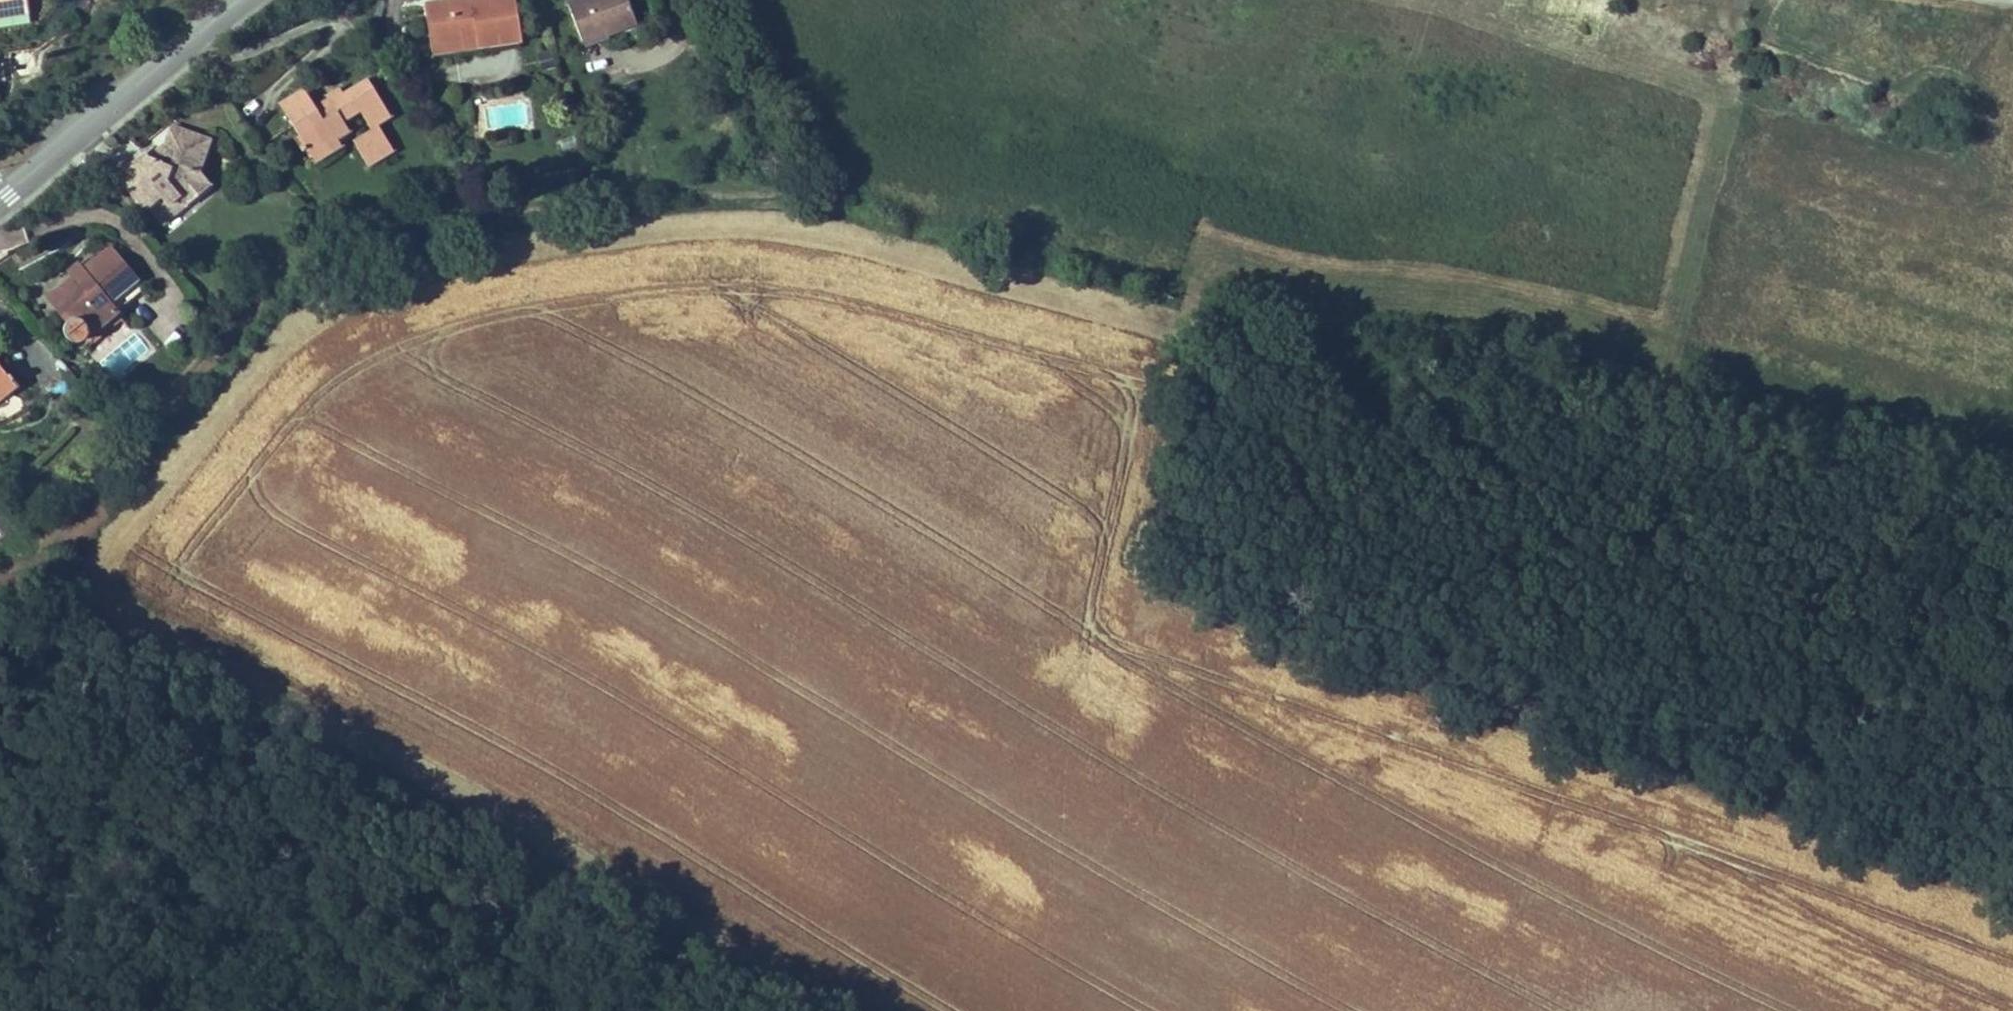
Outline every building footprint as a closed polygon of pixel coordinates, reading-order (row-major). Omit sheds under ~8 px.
[(28,8),(27,0),(0,0),(0,12),(28,8)] [(427,4),(433,43),(479,36),(480,45),(481,45),(519,39),(513,0),(454,0),(427,4)] [(628,0),(570,0),(567,1),(580,37),(605,28),(607,33),(636,22),(628,0)] [(0,12),(0,18),(23,14),(29,13),(28,8),(0,12)] [(607,33),(605,28),(580,37),(584,48),(609,39),(607,33)] [(479,36),(433,43),(435,57),(481,50),(481,45),(480,45),(479,36)] [(303,152),(307,149),(313,146),(316,151),(337,139),(349,131),(343,121),(360,111),(371,130),(353,141),(368,166),(381,159),(378,154),(391,146),(378,124),(375,120),(388,112),(368,78),(343,93),(342,94),(344,99),(333,105),(329,98),(328,99),(315,106),(304,88),(279,103),(299,135),(294,138),(303,152)] [(344,99),(342,94),(343,93),(339,87),(326,95),(328,99),(329,98),(333,105),(344,99)] [(391,116),(388,112),(375,120),(378,124),(391,116)] [(143,210),(147,207),(161,225),(176,213),(172,209),(183,200),(186,204),(210,185),(198,171),(210,140),(172,126),(167,139),(159,161),(157,166),(149,157),(146,153),(117,177),(143,210)] [(159,161),(167,139),(149,157),(159,161)] [(341,145),(337,139),(316,151),(313,146),(307,149),(314,161),(341,145)] [(394,151),(391,146),(378,154),(381,159),(394,151)] [(144,289),(110,248),(83,270),(75,277),(62,287),(71,297),(57,308),(68,321),(65,324),(64,326),(63,331),(64,335),(66,337),(69,340),(73,341),(77,342),(80,341),(83,339),(92,332),(116,312),(108,302),(120,292),(128,301),(144,289)] [(83,270),(78,264),(70,271),(75,277),(83,270)] [(71,297),(62,287),(49,298),(57,308),(71,297)] [(128,301),(120,292),(108,302),(116,312),(128,301)] [(116,312),(92,332),(92,337),(92,341),(121,317),(116,312)] [(16,385),(13,382),(15,381),(9,374),(7,375),(0,366),(0,398),(16,385)]
